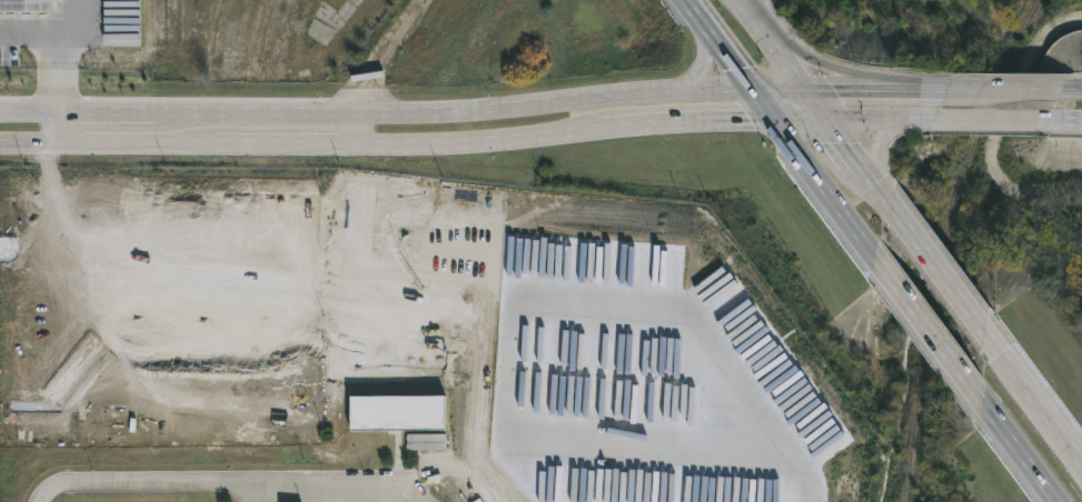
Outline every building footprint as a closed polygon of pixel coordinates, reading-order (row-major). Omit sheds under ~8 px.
[(395,432),(351,432),(350,396),(447,396),(447,432),(395,432)] [(407,451),(446,450),(445,434),(407,434),(407,451)]
